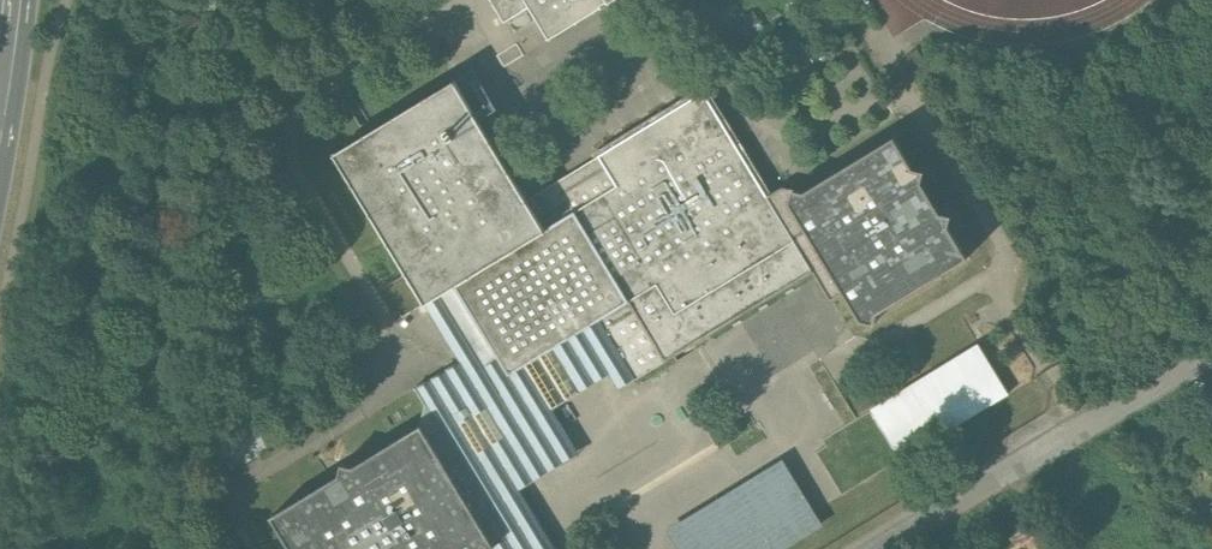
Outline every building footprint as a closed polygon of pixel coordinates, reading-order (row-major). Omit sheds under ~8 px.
[(513,36),(538,22),(550,42),(620,0),(491,0),(513,36)] [(532,201),(459,81),(337,154),(463,362),(418,389),(427,405),(423,426),(356,467),(345,464),(341,475),(273,517),(293,548),(556,548),(519,488),(571,457),(541,404),(609,363),(624,388),(815,273),(805,256),(818,249),(863,324),(866,322),(876,326),(879,315),(970,259),(952,229),(955,217),(943,214),(925,185),(929,173),(916,169),(897,138),(808,192),(786,188),(770,197),(708,95),(532,201)] [(979,344),(871,410),(901,460),(1009,394),(979,344)] [(671,531),(682,548),(781,548),(820,526),(783,464),(671,531)]
